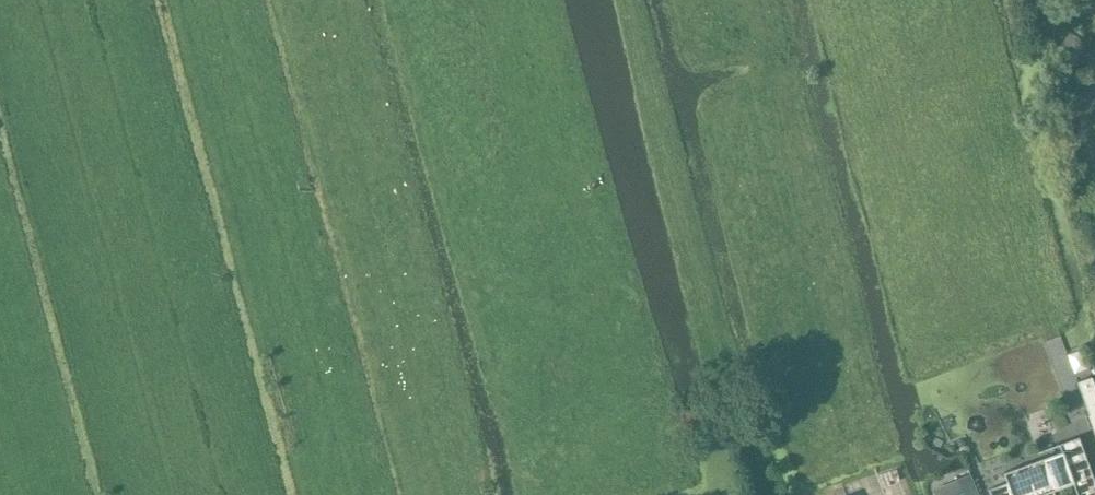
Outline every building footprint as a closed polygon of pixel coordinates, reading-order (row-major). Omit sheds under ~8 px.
[(1078,382),(1094,427),(1094,426),(1094,387),(1091,377),(1078,382)] [(1079,436),(1059,443),(1062,451),(1004,472),(1008,482),(989,489),(992,494),(1041,494),(1047,493),(1048,494),(1094,494),(1094,479),(1079,436)]
